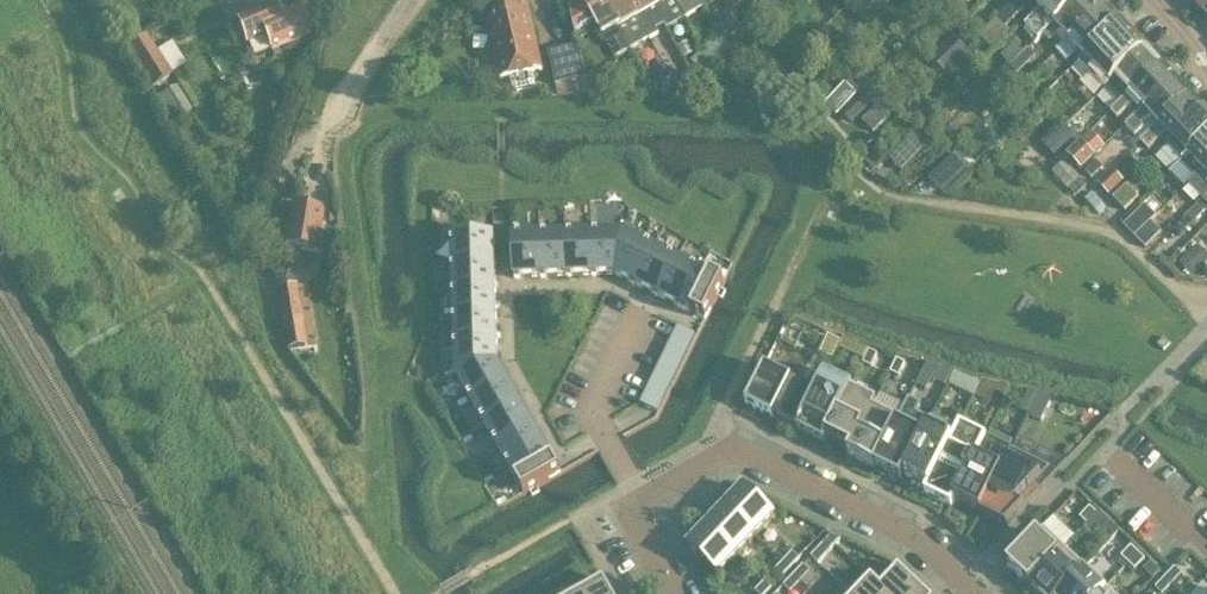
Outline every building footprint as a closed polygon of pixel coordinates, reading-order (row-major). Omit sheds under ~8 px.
[(484,8),(501,80),(511,78),(513,87),(517,91),(532,88),(536,84),(534,73),(544,71),(528,0),(519,0),(484,8)] [(569,8),(576,35),(595,24),(615,59),(631,50),(603,0),(581,0),(582,1),(569,8)] [(631,50),(634,49),(650,40),(627,0),(603,0),(631,50)] [(650,40),(652,39),(658,35),(656,30),(665,25),(651,0),(627,0),(650,40)] [(665,25),(667,28),(669,27),(676,23),(685,18),(674,0),(651,0),(665,25)] [(685,18),(703,8),(699,0),(674,0),(685,18)] [(703,8),(706,7),(713,3),(711,0),(699,0),(703,8)] [(775,0),(757,0),(753,4),(766,16),(779,3),(775,0)] [(996,19),(997,21),(1003,27),(1005,29),(1028,8),(1032,13),(1039,7),(1046,0),(1015,0),(1012,3),(1002,12),(1003,13),(996,19)] [(1039,7),(1043,12),(1026,28),(1037,40),(1079,0),(1046,0),(1039,7)] [(1037,40),(1039,42),(1044,37),(1050,43),(1060,33),(1068,41),(1105,5),(1100,0),(1079,0),(1037,40)] [(1205,14),(1206,12),(1206,0),(1192,0),(1205,14)] [(273,5),(236,21),(247,46),(266,37),(272,50),(309,34),(298,9),(279,17),(273,5)] [(1105,5),(1068,41),(1056,52),(1066,62),(1078,51),(1083,56),(1120,21),(1105,5)] [(749,33),(735,19),(730,11),(712,22),(720,34),(731,46),(733,44),(736,46),(749,33)] [(751,16),(742,25),(749,33),(758,24),(751,16)] [(1120,21),(1083,56),(1084,57),(1078,63),(1103,89),(1146,48),(1120,21)] [(145,34),(124,48),(151,89),(172,76),(145,34)] [(720,34),(706,48),(719,62),(732,49),(730,47),(731,46),(720,34)] [(954,38),(933,61),(946,72),(967,49),(954,38)] [(174,39),(160,48),(174,71),(188,62),(174,39)] [(686,44),(678,48),(683,60),(692,56),(686,44)] [(1010,66),(1026,51),(1020,44),(1004,60),(1010,66)] [(577,46),(548,53),(555,86),(585,79),(584,77),(583,71),(577,46)] [(719,62),(706,48),(691,63),(704,77),(719,62)] [(1146,48),(1103,89),(1118,104),(1160,63),(1146,48)] [(1026,51),(1010,66),(1017,74),(1033,59),(1026,51)] [(802,53),(787,68),(795,76),(810,62),(802,53)] [(1160,63),(1118,104),(1119,105),(1109,114),(1116,122),(1136,102),(1142,108),(1174,77),(1160,63)] [(618,71),(616,88),(633,89),(634,72),(618,71)] [(687,76),(672,75),(671,88),(686,90),(687,76)] [(1174,77),(1142,108),(1144,110),(1126,128),(1135,137),(1144,129),(1142,127),(1151,118),(1158,125),(1160,126),(1192,96),(1174,77)] [(176,86),(156,99),(171,123),(191,110),(176,86)] [(846,86),(825,105),(835,116),(851,101),(857,97),(846,86)] [(814,110),(794,91),(783,101),(811,114),(814,110)] [(862,92),(840,113),(852,125),(874,104),(862,92)] [(1160,126),(1158,125),(1140,144),(1148,152),(1166,133),(1173,140),(1206,111),(1192,96),(1160,126)] [(882,102),(862,122),(873,133),(890,116),(884,111),(887,107),(882,102)] [(1001,107),(985,124),(996,135),(1012,118),(1001,107)] [(1169,145),(1183,160),(1206,137),(1206,111),(1173,140),(1169,145)] [(1066,127),(1045,147),(1056,158),(1067,146),(1069,148),(1078,140),(1066,127)] [(1081,143),(1067,157),(1082,172),(1096,158),(1106,148),(1091,133),(1081,143)] [(1170,172),(1169,174),(1185,189),(1188,186),(1206,167),(1206,137),(1183,160),(1170,172)] [(914,140),(893,161),(902,170),(923,150),(914,140)] [(953,158),(928,182),(939,193),(941,195),(942,194),(965,170),(953,158)] [(1096,161),(1085,172),(1092,179),(1103,168),(1096,161)] [(1065,162),(1052,173),(1075,198),(1087,186),(1065,162)] [(252,168),(250,177),(264,179),(267,165),(259,164),(252,168)] [(1188,186),(1202,200),(1206,195),(1206,167),(1188,186)] [(1114,195),(1126,184),(1113,171),(1098,185),(1109,197),(1110,196),(1111,198),(1114,195)] [(1127,185),(1126,184),(1114,195),(1111,198),(1125,212),(1139,198),(1136,196),(1140,192),(1130,182),(1127,185)] [(1185,217),(1193,225),(1206,211),(1206,204),(1202,200),(1185,217)] [(1135,239),(1151,223),(1151,222),(1157,217),(1145,205),(1123,227),(1135,239)] [(281,250),(276,281),(294,284),(300,251),(317,254),(323,213),(291,208),(284,249),(284,250),(281,250)] [(1183,222),(1173,232),(1179,238),(1189,228),(1183,222)] [(1151,223),(1135,239),(1145,250),(1162,233),(1151,223)] [(625,233),(591,234),(592,277),(615,276),(625,233)] [(625,233),(615,276),(636,286),(654,248),(625,233)] [(591,234),(565,235),(567,277),(592,277),(591,234)] [(565,235),(540,236),(541,278),(567,277),(565,235)] [(540,236),(513,236),(514,279),(541,278),(540,236)] [(494,237),(452,238),(453,265),(495,264),(494,237)] [(654,248),(636,286),(659,298),(678,260),(654,248)] [(1181,265),(1193,277),(1206,264),(1206,259),(1197,249),(1181,265)] [(678,260),(659,298),(682,309),(701,271),(678,260)] [(495,264),(453,265),(453,290),(496,289),(495,264)] [(701,271),(682,309),(704,320),(706,321),(725,283),(723,282),(701,271)] [(296,287),(278,290),(288,349),(306,346),(296,287)] [(496,289),(453,290),(454,316),(497,315),(496,289)] [(497,315),(454,316),(455,342),(497,341),(497,315)] [(641,404),(660,413),(699,333),(680,324),(641,404)] [(844,340),(840,349),(864,361),(868,351),(844,340)] [(497,341),(455,342),(456,375),(498,363),(497,341)] [(870,352),(864,364),(871,367),(877,356),(870,352)] [(897,361),(891,373),(899,377),(904,365),(897,361)] [(473,407),(510,386),(498,364),(456,375),(473,407)] [(920,381),(917,386),(926,391),(932,380),(938,369),(927,366),(920,381)] [(816,393),(765,367),(746,405),(797,430),(816,393)] [(827,438),(852,389),(853,386),(826,373),(816,393),(797,430),(824,444),(827,438)] [(980,386),(978,389),(987,394),(993,381),(985,376),(980,386)] [(966,379),(960,391),(974,398),(976,395),(978,389),(980,386),(966,379)] [(486,428),(523,407),(510,386),(473,407),(486,428)] [(851,450),(874,408),(877,402),(852,389),(827,438),(851,450)] [(1029,392),(1022,405),(1031,409),(1036,399),(1037,397),(1029,392)] [(932,421),(917,413),(921,404),(909,398),(898,420),(874,469),(901,482),(904,476),(932,421)] [(1029,414),(1029,415),(1041,421),(1051,403),(1036,399),(1031,409),(1029,414)] [(498,450),(535,429),(523,407),(486,428),(498,450)] [(874,469),(898,420),(874,408),(851,450),(848,456),(874,469)] [(928,488),(956,432),(932,421),(904,476),(928,488)] [(987,437),(960,424),(958,429),(931,482),(925,494),(952,508),(955,501),(987,437)] [(511,472),(548,451),(535,429),(498,450),(511,472)] [(1009,448),(987,437),(955,501),(977,512),(1009,448)] [(977,512),(999,523),(1010,512),(1015,517),(1040,492),(1035,486),(1051,469),(1009,448),(977,512)] [(548,451),(511,472),(524,495),(561,474),(548,451)] [(774,518),(743,489),(725,508),(756,537),(774,518)] [(738,556),(756,537),(725,508),(707,527),(738,556)] [(1087,525),(1097,514),(1090,508),(1080,518),(1087,525)] [(1104,521),(1097,514),(1087,525),(1094,532),(1104,521)] [(738,556),(707,527),(689,546),(720,576),(738,556)] [(1007,566),(1028,586),(1065,548),(1043,528),(1007,566)] [(833,536),(822,547),(829,553),(841,540),(833,536)] [(829,553),(822,547),(812,558),(818,564),(829,553)] [(1128,564),(1138,554),(1131,547),(1121,558),(1128,564)] [(1028,586),(1037,593),(1060,593),(1086,567),(1065,548),(1028,586)] [(783,564),(790,570),(800,559),(793,553),(783,564)] [(1138,554),(1128,564),(1135,571),(1145,560),(1138,554)] [(783,564),(774,573),(780,580),(790,570),(783,564)] [(801,583),(810,573),(804,566),(794,577),(801,583)] [(1106,587),(1105,587),(1104,588),(1085,569),(1087,568),(1086,567),(1060,593),(1100,593),(1106,587)] [(870,580),(886,593),(926,593),(899,568),(881,587),(872,578),(870,580)] [(1175,568),(1165,579),(1172,585),(1182,575),(1175,568)] [(794,577),(784,587),(791,593),(801,583),(794,577)] [(1172,585),(1165,579),(1155,589),(1160,593),(1164,593),(1172,585)] [(604,580),(581,593),(612,593),(604,580)] [(870,580),(857,593),(886,593),(870,580)] [(758,593),(767,593),(772,588),(765,582),(756,592),(758,593)]
